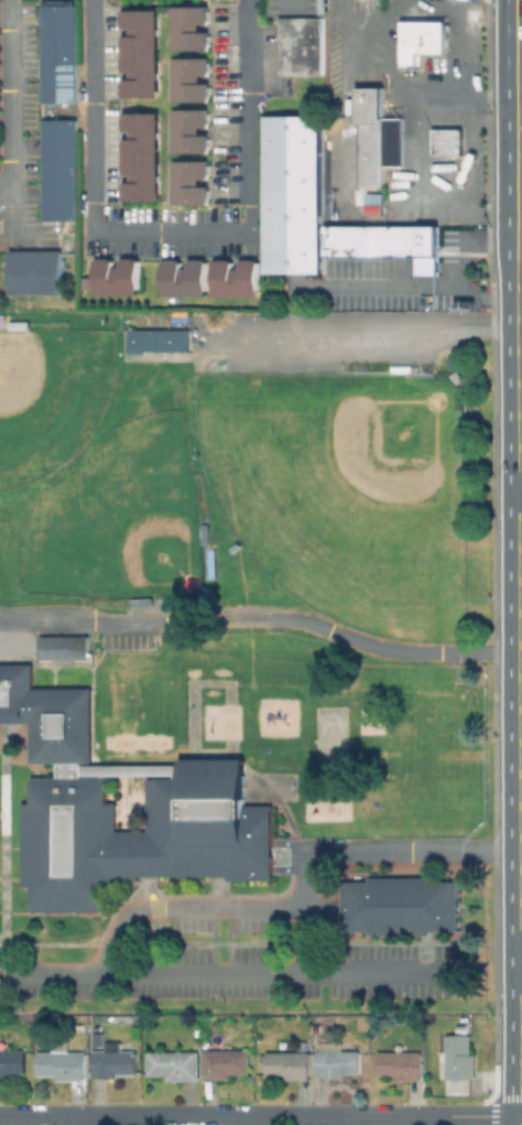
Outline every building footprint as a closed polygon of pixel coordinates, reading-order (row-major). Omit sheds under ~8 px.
[(40,101),(40,6),(74,4),(75,100),(40,101)] [(170,50),(206,50),(207,6),(171,5),(170,50)] [(157,97),(157,9),(120,9),(120,97),(157,97)] [(324,17),(324,74),(280,74),(280,17),(324,17)] [(422,67),(399,68),(399,20),(442,20),(442,53),(422,54),(422,67)] [(171,102),(207,101),(207,82),(199,82),(199,76),(207,76),(207,56),(170,57),(171,102)] [(383,86),(384,118),(403,117),(405,165),(384,165),(385,185),(362,185),(359,87),(383,86)] [(170,108),(171,153),(207,153),(207,134),(199,134),(199,127),(207,127),(207,108),(170,108)] [(157,199),(158,112),(122,112),(121,199),(157,199)] [(41,219),(40,118),(74,118),(76,218),(41,219)] [(323,118),(322,273),(263,273),(264,118),(323,118)] [(207,204),(207,186),(199,186),(199,179),(208,178),(207,160),(170,160),(171,204),(207,204)] [(439,228),(439,275),(418,275),(418,258),(358,258),(358,256),(328,256),(328,227),(439,228)] [(8,293),(7,250),(59,249),(61,292),(8,293)] [(93,294),(138,294),(138,258),(116,258),(94,258),(93,294)] [(206,259),(161,260),(161,297),(206,296),(206,259)] [(257,260),(234,260),(234,259),(213,260),(213,296),(257,296),(257,260)] [(127,349),(127,328),(187,328),(187,349),(127,349)] [(94,657),(94,632),(0,632),(0,656),(94,657)] [(29,721),(0,721),(0,664),(29,664),(29,688),(89,688),(90,761),(242,760),(242,805),(270,805),(271,875),(112,876),(112,909),(31,909),(30,887),(19,887),(19,802),(31,802),(30,776),(55,776),(55,761),(29,762),(29,721)] [(433,877),(433,881),(458,881),(458,931),(432,931),(431,935),(369,935),(369,931),(342,931),(342,895),(342,881),(369,881),(369,877),(433,877)] [(469,1035),(469,1053),(474,1054),(475,1079),(446,1079),(446,1062),(437,1062),(437,1051),(446,1051),(446,1035),(469,1035)] [(68,1036),(69,1051),(85,1051),(86,1080),(57,1080),(57,1075),(37,1075),(37,1051),(52,1051),(52,1036),(68,1036)] [(360,1050),(360,1074),(342,1074),(342,1078),(324,1078),(324,1077),(317,1077),(317,1051),(320,1050),(320,1041),(342,1041),(342,1050),(360,1050)] [(7,1077),(0,1077),(0,1042),(9,1042),(9,1049),(25,1049),(25,1073),(7,1073),(7,1077)] [(137,1051),(137,1074),(119,1074),(119,1079),(93,1079),(93,1050),(137,1051)] [(249,1050),(249,1074),(229,1074),(229,1080),(210,1079),(210,1077),(203,1077),(204,1050),(249,1050)] [(199,1051),(199,1080),(166,1080),(166,1075),(148,1075),(148,1051),(199,1051)] [(308,1051),(308,1080),(285,1080),(285,1075),(267,1075),(265,1051),(308,1051)] [(421,1051),(421,1081),(396,1081),(396,1075),(378,1075),(378,1051),(421,1051)]
